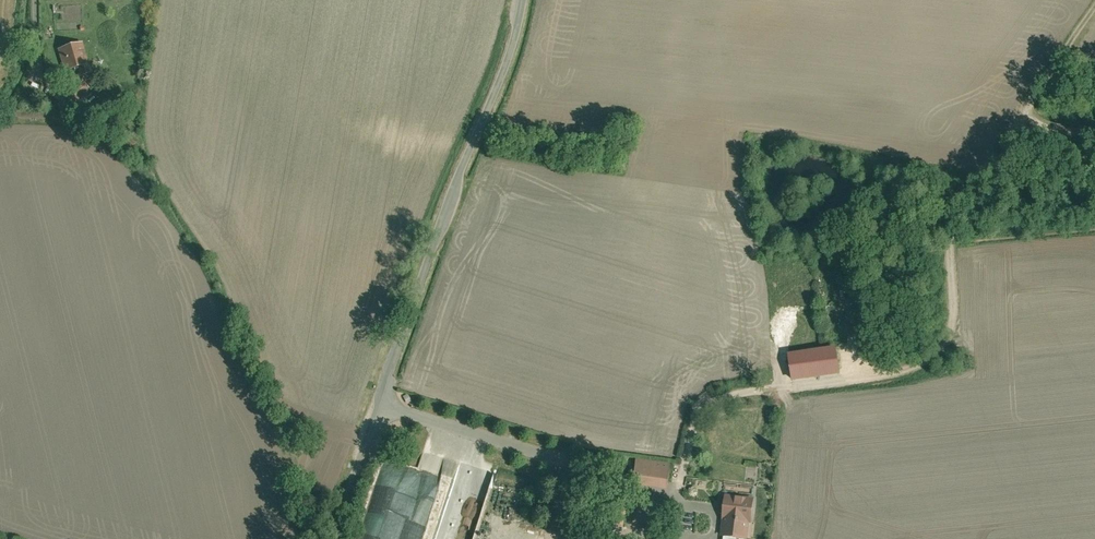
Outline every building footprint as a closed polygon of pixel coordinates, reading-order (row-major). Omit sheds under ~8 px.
[(88,77),(80,45),(54,51),(61,77),(75,74),(76,79),(88,77)] [(90,96),(81,86),(67,99),(76,109),(90,96)] [(788,353),(792,380),(840,374),(836,346),(788,353)] [(674,463),(638,460),(635,483),(672,487),(674,463)] [(723,499),(720,525),(721,525),(719,538),(745,538),(746,528),(748,528),(751,503),(723,499)]
